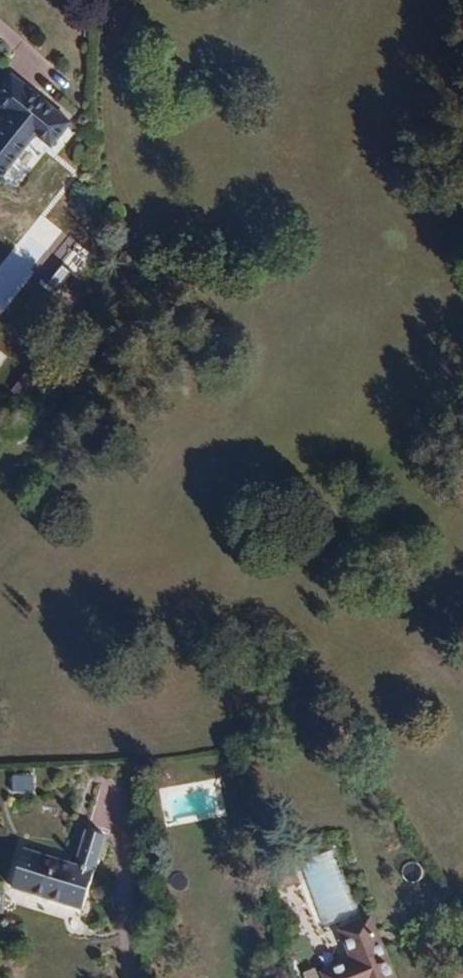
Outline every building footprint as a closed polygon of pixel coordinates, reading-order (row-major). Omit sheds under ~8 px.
[(12,77),(0,91),(0,104),(13,114),(0,130),(0,177),(36,133),(51,145),(69,123),(12,77)] [(34,793),(34,774),(12,775),(13,794),(34,793)] [(22,848),(10,887),(81,909),(104,835),(84,829),(73,864),(22,848)] [(322,903),(322,921),(337,920),(336,903),(322,903)] [(369,918),(339,930),(352,960),(322,972),(324,977),(394,977),(369,918)]
